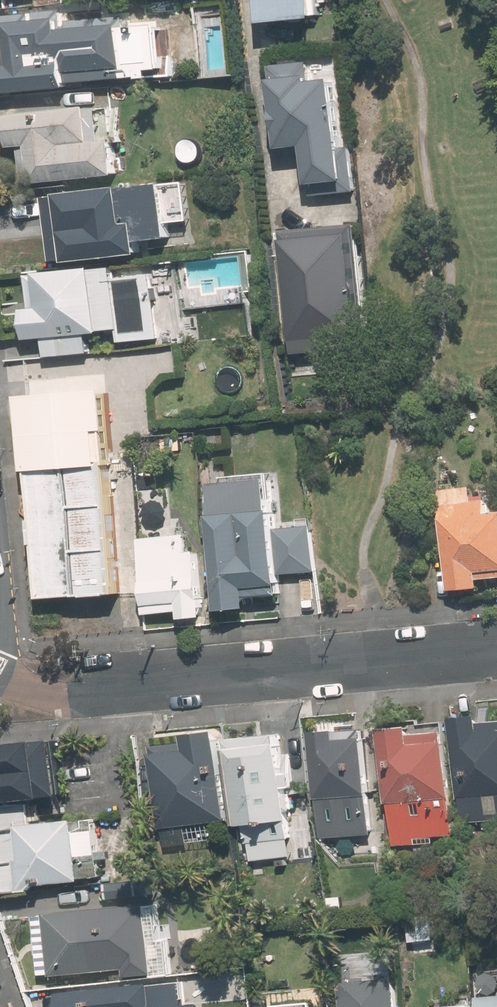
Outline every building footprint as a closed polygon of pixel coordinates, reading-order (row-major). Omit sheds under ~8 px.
[(327,0),(267,0),(270,23),(329,16),(327,0)] [(4,34),(10,91),(141,79),(135,21),(4,34)] [(313,195),(358,189),(342,54),(272,62),(281,146),(307,143),(313,195)] [(34,145),(38,181),(126,173),(120,103),(16,113),(19,147),(34,145)] [(62,191),(69,261),(149,253),(146,220),(134,221),(130,184),(62,191)] [(359,222),(285,228),(294,345),(368,339),(359,222)] [(122,266),(102,268),(101,265),(43,271),(47,307),(30,309),(34,339),(48,337),(50,355),(94,351),(92,333),(108,331),(108,329),(124,327),(125,342),(166,338),(159,273),(123,277),(122,266)] [(123,429),(120,386),(32,391),(45,598),(128,593),(120,463),(122,462),(120,429),(123,429)] [(214,481),(223,609),(255,607),(254,588),(287,586),(286,574),(317,571),(314,525),(283,527),(279,476),(214,481)] [(451,484),(455,589),(492,587),(491,577),(496,577),(496,482),(451,484)] [(204,534),(140,539),(146,614),(185,611),(185,617),(210,616),(204,534)] [(459,713),(463,821),(496,820),(496,718),(491,718),(491,712),(459,713)] [(388,723),(388,732),(396,845),(427,843),(426,835),(459,832),(452,730),(423,732),(422,720),(388,723)] [(344,725),(315,726),(322,840),(377,837),(371,736),(345,737),(344,725)] [(233,814),(226,727),(192,729),(193,745),(158,748),(165,841),(222,837),(220,815),(233,814)] [(19,796),(40,795),(72,792),(65,731),(0,739),(0,798),(19,796)] [(289,733),(236,735),(239,823),(292,821),(289,733)] [(0,798),(0,889),(29,882),(23,821),(43,819),(40,795),(19,796),(0,798)] [(23,821),(29,882),(87,877),(82,816),(43,819),(23,821)] [(160,971),(156,897),(54,903),(55,921),(39,922),(41,968),(124,963),(125,973),(160,971)] [(344,980),(345,1006),(402,1006),(400,977),(344,980)] [(186,980),(157,983),(157,978),(65,987),(66,1006),(189,1006),(186,980)] [(268,990),(269,1006),(316,1006),(315,988),(268,990)] [(482,995),(483,1006),(496,1006),(496,994),(482,995)] [(478,997),(451,999),(451,1006),(479,1006),(478,997)]
